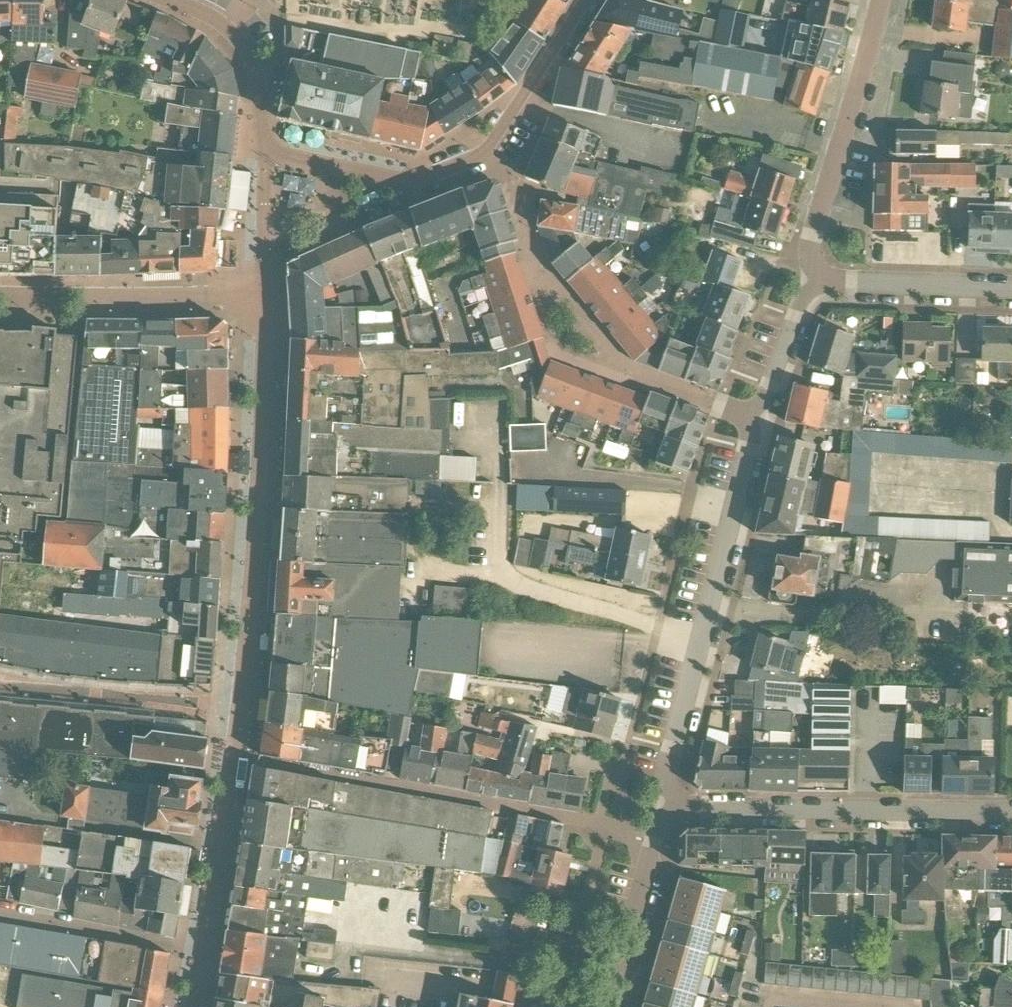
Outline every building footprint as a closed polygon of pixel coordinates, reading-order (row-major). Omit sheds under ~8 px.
[(11,44),(15,0),(0,0),(0,44),(11,44)] [(11,44),(9,75),(27,78),(23,99),(76,108),(82,72),(36,65),(36,59),(31,59),(32,43),(59,44),(60,16),(47,16),(47,0),(15,0),(11,44)] [(122,0),(94,0),(85,25),(71,24),(69,49),(87,50),(87,53),(99,54),(100,47),(101,32),(114,36),(127,2),(122,0)] [(545,41),(571,0),(530,0),(519,19),(516,22),(545,41)] [(676,37),(683,11),(647,2),(643,0),(609,0),(596,22),(632,29),(654,33),(676,37)] [(738,13),(742,0),(724,0),(722,5),(721,10),(738,13)] [(787,1),(782,19),(789,21),(843,33),(850,4),(835,0),(812,0),(811,7),(787,1)] [(937,2),(1011,11),(1011,0),(937,0),(937,2)] [(937,2),(934,28),(965,32),(967,22),(998,26),(994,57),(1011,59),(1011,11),(937,2)] [(715,45),(744,50),(751,16),(738,13),(721,10),(715,45)] [(157,58),(165,61),(162,74),(156,73),(154,81),(172,84),(177,63),(190,64),(193,59),(196,59),(206,38),(171,18),(158,13),(147,41),(143,52),(157,58)] [(797,63),(830,74),(839,46),(843,33),(789,21),(786,34),(781,58),(797,63)] [(516,22),(491,55),(498,65),(516,85),(517,85),(545,41),(516,22)] [(581,46),(611,64),(632,29),(596,22),(581,46)] [(286,26),(287,48),(298,49),(297,28),(286,26)] [(384,81),(389,79),(417,79),(423,53),(297,28),(298,49),(295,62),(292,61),(280,112),(287,123),(303,126),(303,125),(343,135),(343,134),(362,139),(370,140),(374,123),(384,81)] [(688,40),(676,37),(654,33),(650,56),(650,58),(661,60),(665,61),(684,65),(689,41),(688,41),(688,40)] [(436,35),(435,38),(435,39),(433,50),(432,51),(432,53),(455,58),(459,40),(436,35)] [(172,84),(189,87),(189,89),(240,99),(232,71),(206,38),(196,59),(193,59),(190,64),(177,63),(172,84)] [(681,85),(692,88),(701,44),(689,41),(684,65),(665,61),(661,60),(650,58),(643,57),(639,74),(629,72),(626,83),(638,86),(639,79),(642,78),(681,85)] [(772,103),(783,106),(797,63),(781,58),(778,57),(769,55),(744,50),(715,45),(701,43),(701,44),(692,88),(772,103)] [(566,70),(602,78),(611,64),(581,46),(566,70)] [(972,93),(977,56),(945,52),(941,78),(932,77),(931,84),(927,84),(925,98),(922,98),(920,114),(930,115),(957,118),(960,118),(961,118),(972,119),(975,93),(972,93)] [(816,117),(830,74),(797,63),(783,106),(816,117)] [(481,75),(469,84),(484,110),(506,93),(506,92),(516,85),(498,65),(483,77),(481,75)] [(611,83),(608,80),(602,78),(566,70),(563,69),(554,105),(682,130),(694,132),(700,101),(681,97),(681,99),(611,83)] [(181,126),(178,152),(193,153),(199,154),(234,158),(240,99),(189,89),(189,87),(172,84),(154,81),(145,79),(141,100),(163,105),(161,115),(167,116),(165,125),(181,126)] [(444,136),(431,106),(434,104),(430,80),(417,79),(389,79),(384,81),(374,123),(370,140),(421,151),(444,136)] [(469,84),(434,104),(431,106),(444,136),(484,110),(469,84)] [(9,107),(5,144),(16,145),(19,119),(22,120),(24,109),(9,107)] [(550,120),(543,140),(577,154),(594,162),(596,158),(603,140),(585,134),(586,133),(550,120)] [(910,155),(936,156),(936,150),(961,151),(961,146),(1011,147),(1011,136),(939,134),(940,132),(897,131),(897,145),(890,145),(890,155),(910,155)] [(562,193),(570,175),(577,154),(543,140),(526,178),(545,186),(562,193)] [(234,158),(199,154),(197,169),(158,164),(159,159),(120,151),(120,154),(66,147),(16,145),(5,144),(5,170),(80,184),(80,183),(94,186),(111,189),(128,193),(146,199),(165,206),(166,208),(228,211),(232,171),(234,158)] [(742,175),(731,171),(725,189),(738,193),(786,208),(795,180),(775,173),(779,161),(761,155),(757,169),(761,170),(757,182),(741,177),(742,175)] [(668,225),(671,211),(675,196),(661,193),(665,173),(642,168),(641,172),(637,188),(619,183),(622,168),(599,163),(596,180),(589,208),(605,213),(627,216),(630,217),(639,218),(641,219),(641,220),(667,226),(668,225)] [(956,165),(956,187),(976,186),(976,164),(956,165)] [(875,165),(874,215),(876,215),(876,231),(902,231),(901,219),(929,219),(929,197),(908,197),(908,187),(956,187),(956,165),(875,165)] [(596,180),(572,175),(565,192),(579,196),(577,207),(543,202),(539,228),(575,234),(626,242),(630,217),(605,213),(589,208),(596,180)] [(488,273),(520,263),(513,243),(518,241),(517,240),(508,211),(509,211),(508,209),(508,210),(498,179),(465,190),(462,191),(463,191),(474,229),(476,233),(476,234),(482,252),(481,252),(482,253),(485,262),(485,263),(488,273)] [(92,201),(109,205),(111,189),(94,186),(92,201)] [(423,245),(424,249),(425,253),(446,245),(448,252),(463,246),(461,240),(476,234),(476,233),(474,229),(463,191),(412,211),(419,233),(423,245)] [(52,277),(56,277),(56,276),(58,239),(56,239),(59,196),(0,193),(0,276),(35,277),(35,276),(48,276),(52,277)] [(786,208),(738,193),(731,212),(719,208),(710,235),(735,243),(740,226),(776,238),(786,208)] [(181,235),(182,231),(218,231),(220,231),(224,227),(228,211),(166,208),(165,206),(146,199),(141,214),(146,215),(143,223),(147,226),(157,236),(181,235)] [(994,253),(995,214),(995,206),(970,205),(968,248),(977,249),(977,253),(994,253)] [(424,249),(423,245),(419,233),(412,211),(364,230),(380,264),(383,262),(387,274),(386,274),(395,294),(398,300),(410,352),(450,352),(450,346),(437,310),(424,314),(405,255),(424,249)] [(995,214),(994,253),(1010,254),(1010,250),(1011,250),(1011,215),(995,214)] [(142,242),(142,247),(143,275),(181,273),(181,235),(157,236),(147,226),(139,237),(142,242)] [(577,242),(575,234),(539,228),(552,264),(553,265),(567,281),(591,262),(593,260),(578,242),(577,242)] [(88,239),(58,239),(56,276),(99,276),(99,277),(101,277),(101,276),(102,243),(102,234),(90,230),(88,239)] [(398,300),(395,294),(386,274),(387,274),(383,262),(380,264),(364,230),(317,252),(333,286),(367,271),(382,307),(398,300)] [(182,231),(181,235),(181,273),(208,271),(209,271),(211,270),(213,269),(214,267),(215,266),(217,259),(218,231),(182,231)] [(609,249),(616,257),(625,250),(617,241),(609,249)] [(142,242),(102,243),(101,276),(143,275),(142,247),(142,242)] [(607,248),(593,260),(591,262),(567,281),(567,282),(568,283),(568,282),(585,302),(614,276),(606,266),(616,258),(607,248)] [(336,294),(333,286),(317,252),(291,263),(288,268),(291,309),(324,307),(324,308),(356,308),(356,303),(355,291),(336,294)] [(528,288),(520,263),(488,273),(471,279),(474,290),(475,291),(487,287),(491,300),(528,288)] [(623,287),(614,276),(585,302),(601,322),(641,288),(633,278),(623,287)] [(656,276),(643,287),(650,295),(663,285),(656,276)] [(703,317),(707,318),(736,330),(750,296),(685,276),(679,291),(697,297),(699,291),(704,293),(703,297),(711,299),(703,317)] [(460,295),(474,290),(471,279),(464,282),(459,292),(460,295)] [(528,288),(491,300),(495,313),(483,317),(486,329),(536,313),(528,288)] [(649,297),(641,288),(601,322),(617,340),(647,315),(639,306),(649,297)] [(368,290),(355,291),(356,303),(369,302),(368,290)] [(324,307),(291,309),(293,339),(345,347),(345,352),(353,352),(357,352),(410,352),(398,300),(382,307),(356,308),(324,308),(324,307)] [(536,313),(486,329),(490,340),(503,337),(507,349),(498,352),(498,353),(505,351),(543,339),(544,338),(536,313)] [(655,325),(647,315),(617,340),(635,361),(636,361),(655,369),(655,368),(653,367),(659,351),(652,348),(665,337),(670,323),(664,316),(655,325)] [(738,331),(736,330),(707,318),(706,320),(707,320),(697,346),(696,347),(697,347),(697,349),(672,340),(672,339),(670,339),(658,371),(660,371),(685,380),(684,380),(686,381),(686,380),(719,393),(731,360),(732,359),(728,358),(738,333),(738,331)] [(895,319),(884,318),(884,329),(894,330),(895,319)] [(178,371),(186,371),(186,366),(228,365),(227,325),(222,320),(176,321),(178,349),(178,371)] [(142,348),(142,347),(141,321),(88,321),(75,462),(109,465),(136,466),(137,447),(138,418),(138,410),(140,372),(142,348)] [(141,321),(142,347),(142,348),(140,372),(159,371),(159,351),(151,350),(151,345),(161,346),(162,349),(178,349),(176,321),(141,321)] [(949,363),(950,329),(906,328),(906,324),(905,324),(905,361),(949,363)] [(841,377),(845,377),(895,381),(896,358),(849,355),(855,336),(821,325),(809,364),(841,374),(841,377)] [(34,333),(4,334),(4,332),(0,332),(0,520),(38,518),(39,516),(62,518),(75,377),(79,337),(57,335),(57,331),(35,329),(34,333)] [(984,330),(983,361),(999,361),(999,380),(1011,380),(1011,330),(984,330)] [(357,352),(353,352),(345,352),(345,347),(293,339),(289,421),(311,423),(311,422),(375,427),(375,430),(431,429),(430,399),(445,399),(445,392),(430,393),(430,377),(500,374),(499,371),(498,353),(498,352),(450,354),(450,352),(410,352),(357,352)] [(543,339),(505,351),(498,353),(499,371),(530,361),(531,360),(548,355),(543,339)] [(531,360),(530,361),(533,395),(538,398),(562,407),(569,390),(576,371),(551,362),(551,363),(548,355),(531,360)] [(975,385),(976,361),(956,360),(956,384),(975,385)] [(229,386),(228,365),(186,366),(186,371),(187,385),(162,386),(162,409),(201,408),(229,407),(228,386),(229,386)] [(138,410),(161,409),(162,371),(159,371),(140,372),(138,410)] [(576,371),(569,390),(562,407),(575,412),(570,424),(582,428),(588,411),(600,380),(576,371)] [(895,381),(845,377),(843,390),(867,394),(898,395),(899,381),(895,381)] [(600,380),(588,411),(582,428),(594,433),(598,420),(611,425),(624,389),(600,380)] [(899,381),(898,395),(912,396),(913,382),(899,381)] [(861,432),(867,394),(843,390),(840,403),(832,401),(833,395),(796,385),(787,422),(819,430),(861,432)] [(624,389),(611,425),(624,430),(619,442),(631,447),(640,424),(639,424),(649,399),(648,398),(624,389)] [(639,424),(640,424),(665,433),(664,434),(665,435),(666,436),(666,437),(657,462),(656,463),(688,475),(689,474),(688,474),(697,449),(698,449),(698,448),(710,415),(677,403),(678,402),(676,402),(651,393),(652,393),(650,392),(648,398),(649,399),(639,424)] [(451,399),(445,399),(430,399),(431,429),(375,430),(375,427),(311,422),(311,423),(289,421),(287,476),(332,481),(410,480),(443,481),(475,483),(476,458),(450,457),(451,399)] [(201,408),(161,409),(138,410),(138,418),(163,418),(163,429),(175,429),(173,450),(137,447),(136,466),(214,472),(228,472),(229,453),(230,407),(229,407),(201,408)] [(563,435),(576,440),(578,436),(580,429),(567,424),(563,435)] [(511,452),(523,452),(522,425),(510,426),(511,452)] [(534,425),(522,425),(523,452),(535,451),(534,425)] [(534,425),(535,451),(547,451),(546,425),(534,425)] [(582,428),(579,437),(590,441),(594,433),(582,428)] [(873,455),(854,434),(853,452),(852,464),(872,465),(873,455)] [(885,456),(886,436),(854,434),(873,455),(885,456)] [(896,456),(898,437),(886,436),(885,456),(896,456)] [(908,457),(910,438),(898,437),(896,456),(908,457)] [(770,477),(805,485),(806,480),(814,447),(779,438),(770,477)] [(920,458),(921,438),(910,438),(908,457),(920,458)] [(932,459),(933,439),(921,438),(920,458),(932,459)] [(944,459),(945,440),(933,439),(932,459),(944,459)] [(956,460),(957,440),(945,440),(944,459),(956,460)] [(968,461),(969,441),(957,440),(956,460),(968,461)] [(980,461),(981,442),(969,441),(968,461),(980,461)] [(992,462),(993,442),(981,442),(980,461),(992,462)] [(1004,463),(1005,443),(993,442),(992,462),(1004,463)] [(1005,443),(1004,463),(1011,463),(1011,444),(1005,443)] [(631,447),(626,460),(638,465),(643,451),(631,447)] [(853,452),(830,450),(824,480),(850,484),(851,484),(852,474),(852,464),(853,452)] [(871,475),(872,465),(852,464),(852,474),(871,475)] [(136,466),(109,465),(103,524),(130,528),(139,529),(141,506),(225,514),(227,487),(214,487),(214,472),(136,466)] [(871,486),(871,475),(852,474),(851,484),(871,486)] [(410,480),(332,481),(287,476),(284,509),(343,511),(409,514),(410,480)] [(806,480),(805,485),(770,477),(757,534),(777,535),(793,535),(800,508),(818,512),(817,518),(843,523),(850,484),(824,480),(823,484),(806,480)] [(556,486),(520,484),(518,509),(555,511),(556,486)] [(870,496),(871,486),(851,484),(851,495),(870,496)] [(555,511),(626,515),(628,490),(556,486),(555,511)] [(870,506),(870,496),(851,495),(850,505),(870,506)] [(870,506),(850,505),(848,534),(869,516),(870,506)] [(182,540),(223,543),(225,514),(141,506),(139,529),(130,528),(129,538),(171,539),(182,541),(182,540)] [(284,509),(281,561),(402,567),(406,567),(409,514),(343,511),(284,509)] [(869,516),(848,534),(875,536),(879,536),(880,517),(869,516)] [(880,517),(879,536),(890,537),(891,517),(880,517)] [(891,517),(890,537),(901,538),(902,518),(891,517)] [(38,518),(0,520),(0,599),(2,599),(5,562),(22,564),(24,532),(37,534),(38,518)] [(45,564),(102,569),(181,577),(182,575),(221,579),(223,543),(182,540),(182,541),(171,539),(129,538),(130,528),(103,524),(68,520),(54,518),(53,522),(48,521),(47,535),(45,564)] [(902,518),(901,538),(912,538),(914,519),(902,518)] [(914,519),(912,538),(924,539),(925,519),(914,519)] [(936,520),(925,519),(924,539),(935,539),(936,520)] [(947,521),(936,520),(935,539),(946,540),(947,521)] [(947,521),(946,540),(957,541),(958,521),(947,521)] [(958,521),(957,541),(958,541),(968,541),(969,522),(958,521)] [(969,522),(968,541),(979,542),(980,523),(969,522)] [(980,523),(979,542),(990,543),(991,523),(980,523)] [(573,531),(570,546),(646,562),(648,551),(652,550),(654,542),(651,540),(652,536),(617,529),(615,540),(573,531)] [(940,559),(941,542),(806,536),(803,554),(780,550),(774,590),(770,592),(769,599),(772,603),(791,606),(795,603),(796,593),(817,596),(834,598),(838,575),(887,583),(902,573),(928,574),(940,559)] [(535,538),(529,568),(543,571),(550,541),(535,538)] [(990,543),(958,542),(957,558),(955,602),(1011,604),(1011,544),(990,543)] [(646,562),(570,546),(567,561),(609,569),(606,580),(641,587),(642,584),(645,583),(647,576),(644,573),(646,562)] [(400,621),(402,567),(281,561),(278,613),(400,621)] [(100,596),(122,599),(155,602),(182,604),(219,607),(221,579),(182,575),(181,577),(102,569),(100,596)] [(468,617),(470,589),(435,586),(433,613),(468,617)] [(182,604),(155,602),(122,599),(120,617),(121,617),(121,615),(166,619),(166,616),(170,617),(168,635),(192,638),(217,640),(219,607),(182,604)] [(275,628),(273,665),(332,667),(330,702),(339,704),(393,713),(409,717),(409,716),(414,689),(418,666),(478,677),(479,674),(483,622),(423,617),(422,622),(400,621),(278,613),(277,615),(297,616),(297,629),(276,628),(275,628)] [(14,667),(14,669),(16,669),(16,668),(42,673),(49,621),(0,614),(0,615),(0,664),(14,667)] [(79,624),(49,621),(42,673),(42,675),(44,675),(44,673),(71,677),(70,678),(73,679),(73,677),(79,624)] [(105,628),(79,624),(73,677),(99,680),(105,628)] [(134,631),(105,628),(99,680),(99,682),(101,682),(101,680),(128,683),(128,684),(130,684),(130,683),(134,631)] [(217,640),(192,638),(168,635),(134,631),(130,683),(157,685),(157,686),(159,686),(159,685),(185,685),(185,687),(188,687),(187,685),(213,685),(217,646),(217,640)] [(778,682),(786,683),(789,684),(791,674),(781,673),(782,662),(802,667),(812,633),(794,632),(791,643),(761,636),(753,667),(762,670),(758,681),(778,682)] [(271,690),(303,696),(330,702),(332,667),(273,665),(272,673),(275,674),(273,679),(274,679),(271,690)] [(527,692),(531,693),(532,683),(479,674),(478,677),(418,666),(414,689),(450,696),(452,684),(517,691),(516,695),(526,697),(527,692)] [(735,696),(755,697),(756,681),(736,681),(735,696)] [(778,682),(758,681),(756,681),(755,697),(757,697),(756,712),(754,749),(753,755),(753,760),(751,759),(750,790),(784,791),(798,791),(799,751),(812,751),(814,684),(789,684),(786,683),(778,682)] [(849,786),(851,686),(814,684),(812,751),(799,751),(798,791),(841,792),(841,791),(840,791),(841,785),(848,785),(848,786),(849,786)] [(905,704),(906,686),(879,685),(878,703),(905,704)] [(920,689),(908,688),(907,700),(919,700),(920,689)] [(303,696),(271,690),(266,723),(333,735),(339,704),(330,702),(303,696)] [(620,699),(586,690),(576,730),(609,739),(620,699)] [(962,704),(963,690),(947,690),(946,704),(962,704)] [(735,696),(732,696),(731,711),(756,712),(757,697),(755,697),(735,696)] [(35,752),(39,708),(0,704),(0,749),(35,752)] [(92,757),(96,713),(41,708),(39,708),(35,752),(92,757)] [(509,733),(506,742),(506,743),(501,759),(525,768),(538,727),(495,720),(496,715),(483,712),(480,728),(509,733)] [(155,726),(156,720),(156,719),(96,713),(92,757),(131,760),(131,759),(134,737),(135,724),(155,726)] [(393,713),(389,739),(394,740),(389,772),(401,775),(407,747),(406,747),(412,717),(409,716),(409,717),(393,713)] [(969,718),(968,740),(968,794),(993,795),(993,760),(980,760),(980,740),(992,741),(992,718),(969,718)] [(266,723),(262,756),(298,762),(298,761),(373,774),(374,769),(389,772),(394,740),(389,739),(363,736),(362,740),(338,736),(333,735),(266,723)] [(400,779),(433,785),(436,768),(431,767),(435,744),(443,745),(446,729),(429,725),(424,750),(407,747),(401,775),(400,779)] [(154,732),(147,738),(134,737),(131,759),(202,769),(207,740),(154,732)] [(436,768),(433,785),(468,791),(471,771),(474,751),(477,735),(462,732),(458,756),(441,753),(443,745),(435,744),(431,767),(436,768)] [(506,743),(477,735),(474,751),(501,759),(506,743)] [(945,759),(946,745),(921,744),(921,739),(905,739),(905,758),(904,793),(945,794),(945,759)] [(946,740),(946,745),(945,759),(945,794),(968,794),(968,740),(958,740),(946,740)] [(729,747),(705,741),(695,783),(700,789),(720,790),(721,776),(725,776),(725,759),(726,760),(727,754),(729,747)] [(35,752),(0,749),(0,776),(32,779),(35,752)] [(530,802),(580,811),(585,781),(568,778),(572,755),(553,752),(552,757),(548,778),(534,775),(530,802)] [(536,754),(532,775),(534,775),(548,778),(552,757),(536,754)] [(720,790),(750,790),(751,759),(753,760),(753,755),(727,754),(726,760),(725,759),(725,776),(721,776),(720,790)] [(471,771),(468,791),(530,802),(534,775),(532,775),(524,773),(525,768),(501,759),(496,775),(471,771)] [(326,809),(487,839),(488,839),(493,813),(337,784),(337,782),(261,768),(254,767),(250,797),(256,798),(317,807),(326,809)] [(104,793),(67,787),(66,794),(63,817),(147,829),(147,830),(167,833),(167,832),(193,835),(194,827),(196,827),(198,811),(199,804),(198,804),(200,785),(167,779),(155,777),(149,779),(146,784),(144,799),(130,797),(104,793)] [(317,807),(256,798),(250,797),(244,843),(287,851),(287,848),(330,855),(330,852),(353,856),(405,863),(436,867),(457,870),(482,874),(487,839),(326,809),(317,807)] [(535,835),(532,848),(559,854),(564,824),(510,814),(507,829),(506,829),(503,841),(522,846),(524,835),(526,836),(529,824),(533,825),(531,834),(535,835)] [(132,881),(133,876),(186,884),(191,849),(91,832),(90,833),(83,832),(80,851),(43,845),(46,827),(0,819),(0,863),(14,864),(27,865),(45,867),(66,870),(79,871),(100,874),(114,877),(127,879),(127,880),(132,881)] [(749,831),(730,831),(728,831),(725,831),(689,830),(688,830),(680,837),(680,838),(680,865),(722,866),(724,866),(728,866),(748,867),(760,867),(767,867),(767,863),(768,863),(769,832),(749,831)] [(771,831),(769,832),(768,863),(767,863),(767,867),(766,883),(806,884),(807,833),(773,832),(771,832),(771,831)] [(972,906),(988,906),(988,891),(977,891),(978,870),(969,869),(970,837),(943,836),(942,860),(942,889),(972,890),(972,906)] [(988,906),(1003,907),(1002,927),(995,939),(994,963),(1011,964),(1011,928),(1011,892),(1011,886),(1011,871),(1002,871),(1002,859),(996,859),(997,838),(970,837),(969,869),(978,870),(977,891),(988,891),(988,906)] [(997,838),(996,859),(1002,859),(1002,871),(1011,871),(1011,838),(997,838)] [(503,841),(495,874),(496,874),(495,876),(511,878),(513,872),(533,877),(533,878),(534,878),(531,889),(530,890),(562,897),(571,857),(559,854),(532,848),(522,846),(503,841)] [(402,882),(405,863),(353,856),(330,852),(330,855),(287,848),(287,851),(244,843),(239,867),(348,883),(399,891),(400,882),(402,882)] [(838,916),(839,894),(837,894),(838,850),(836,850),(836,854),(831,854),(831,850),(821,850),(821,854),(811,853),(811,916),(838,916)] [(837,894),(839,894),(855,894),(856,893),(864,894),(864,856),(856,856),(856,854),(846,854),(847,851),(838,850),(837,894)] [(864,856),(864,894),(868,894),(868,895),(875,895),(875,917),(890,917),(891,855),(888,855),(888,852),(878,851),(878,855),(868,855),(868,856),(864,856)] [(902,900),(905,900),(904,910),(903,910),(903,924),(925,925),(925,910),(922,910),(922,898),(941,899),(942,889),(942,860),(934,860),(934,857),(911,856),(911,860),(903,859),(903,877),(901,877),(901,888),(903,888),(902,900)] [(57,911),(58,909),(66,870),(45,867),(27,865),(26,870),(20,903),(57,911)] [(345,902),(348,883),(239,867),(236,887),(333,900),(345,902)] [(457,870),(436,867),(430,908),(431,908),(451,911),(452,899),(457,870)] [(58,909),(74,911),(79,871),(66,870),(58,909)] [(73,917),(101,923),(107,894),(93,892),(95,880),(99,880),(100,874),(79,871),(74,911),(73,917)] [(138,904),(152,912),(180,918),(186,884),(133,876),(132,881),(132,882),(141,885),(138,904)] [(124,902),(127,880),(127,879),(114,877),(110,895),(107,894),(101,923),(121,927),(124,902)] [(727,891),(681,878),(675,900),(721,913),(727,891)] [(331,912),(333,900),(236,887),(228,931),(286,939),(287,937),(300,939),(302,939),(302,941),(309,942),(336,946),(338,932),(316,929),(315,934),(304,933),(307,909),(331,912)] [(530,903),(520,899),(515,917),(525,920),(530,903)] [(721,913),(675,900),(669,921),(715,934),(721,913)] [(755,900),(755,912),(763,912),(763,900),(755,900)] [(138,904),(124,902),(121,927),(140,931),(141,922),(150,924),(152,912),(138,904)] [(461,910),(451,909),(451,911),(431,908),(430,916),(429,932),(458,935),(461,910)] [(987,922),(988,909),(978,908),(978,921),(987,922)] [(176,939),(179,923),(180,918),(152,912),(150,924),(141,922),(140,931),(176,939)] [(715,934),(669,921),(663,941),(709,954),(715,934)] [(135,990),(164,995),(172,954),(139,948),(139,947),(0,923),(0,966),(135,990)] [(747,930),(744,942),(752,944),(755,933),(747,930)] [(300,939),(287,937),(286,939),(228,931),(221,974),(282,981),(282,979),(294,981),(300,939)] [(709,954),(663,941),(657,962),(703,975),(709,954)] [(336,946),(309,942),(307,958),(334,961),(336,948),(336,946)] [(744,942),(741,954),(749,956),(752,944),(744,942)] [(781,961),(782,944),(766,943),(765,960),(781,961)] [(950,949),(950,961),(951,963),(958,962),(958,961),(958,949),(950,949)] [(853,967),(853,951),(831,950),(831,966),(853,967)] [(853,951),(853,967),(865,967),(865,951),(853,951)] [(703,975),(657,962),(651,983),(697,996),(703,975)] [(766,984),(777,985),(780,963),(768,962),(766,984)] [(906,974),(906,962),(891,962),(891,973),(906,974)] [(791,965),(780,963),(777,985),(789,986),(791,965)] [(803,966),(791,965),(789,986),(801,988),(803,966)] [(815,967),(803,966),(801,988),(813,989),(815,967)] [(827,968),(815,967),(813,989),(825,990),(827,968)] [(839,969),(827,968),(825,990),(837,991),(839,969)] [(851,971),(839,969),(837,991),(849,992),(851,971)] [(863,972),(851,971),(849,992),(860,994),(863,972)] [(736,972),(732,984),(740,986),(744,974),(736,972)] [(875,973),(863,972),(860,994),(872,995),(875,973)] [(519,975),(507,973),(506,975),(504,988),(516,990),(519,975)] [(886,974),(875,973),(872,995),(884,996),(886,974)] [(381,992),(382,989),(294,981),(282,979),(282,981),(221,974),(215,1006),(378,1006),(381,992)] [(898,976),(886,974),(884,996),(896,997),(898,976)] [(164,995),(135,990),(134,995),(23,975),(18,1006),(162,1006),(164,995)] [(910,977),(898,976),(896,997),(908,999),(910,977)] [(922,978),(910,977),(908,999),(920,1000),(922,978)] [(920,1000),(932,1001),(934,979),(922,978),(920,1000)] [(934,979),(932,1001),(932,1006),(954,1006),(952,981),(934,979)] [(1001,979),(996,989),(980,987),(978,1006),(991,1006),(1011,1006),(1011,985),(1001,979)] [(651,983),(645,1004),(657,1006),(694,1006),(697,996),(651,983)] [(732,984),(729,995),(737,997),(740,986),(732,984)] [(513,1004),(460,994),(458,1006),(513,1006),(513,1004)]
